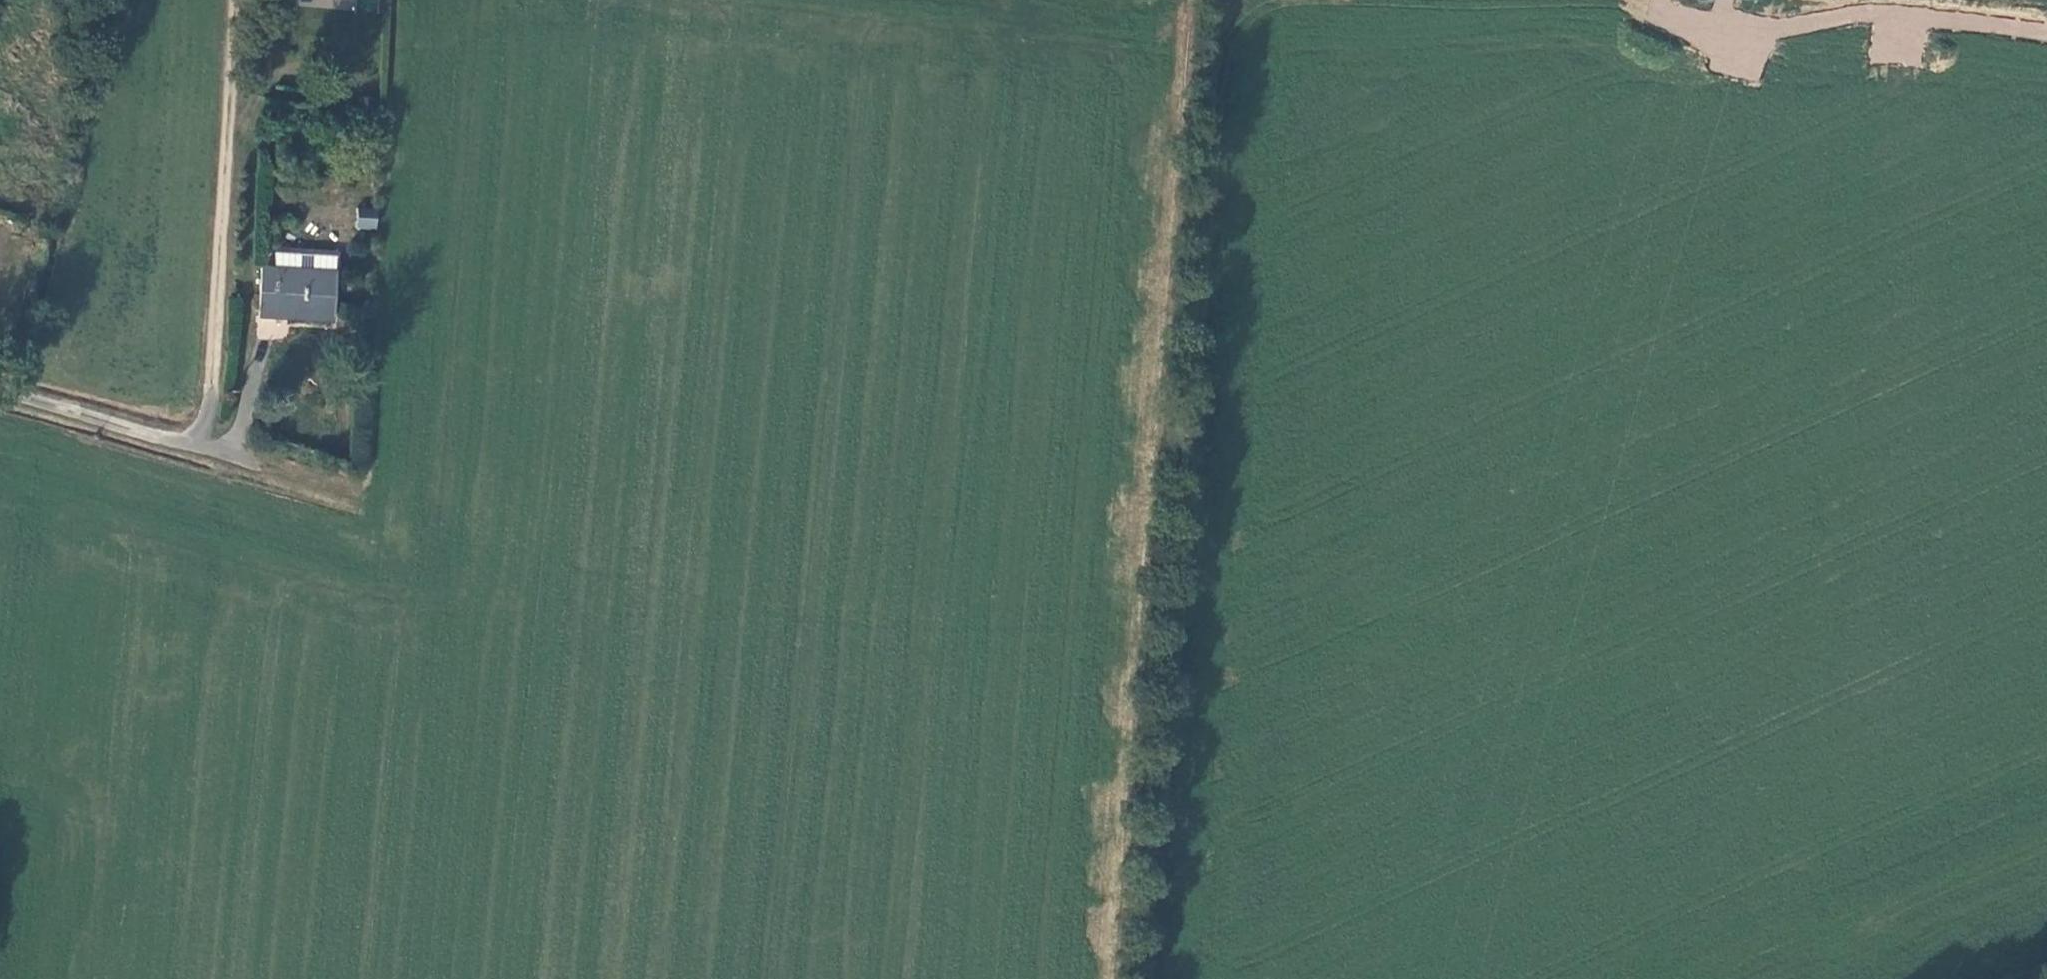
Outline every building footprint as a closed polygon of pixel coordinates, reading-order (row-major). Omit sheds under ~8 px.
[(333,257),(274,255),(273,271),(261,271),(259,317),(332,318),(333,257)]
